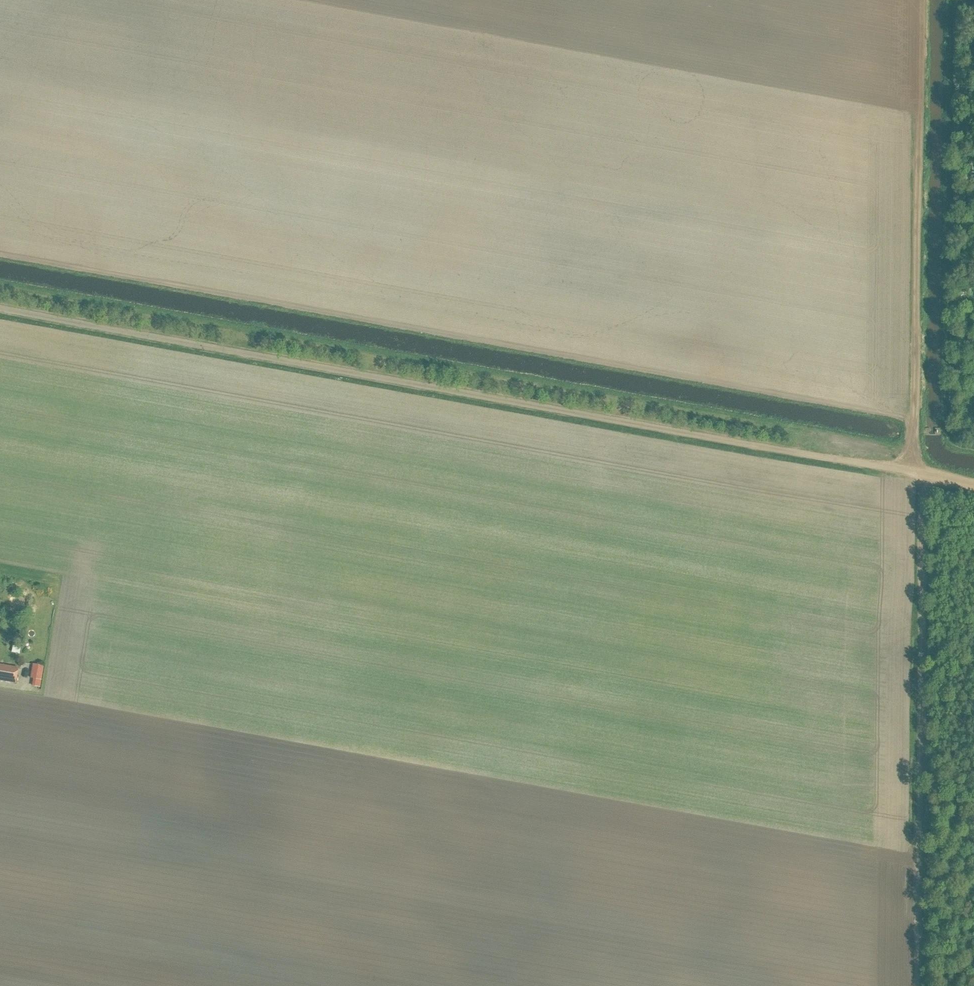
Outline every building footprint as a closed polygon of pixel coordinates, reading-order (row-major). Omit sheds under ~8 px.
[(0,665),(0,681),(16,684),(19,668),(0,665)]
